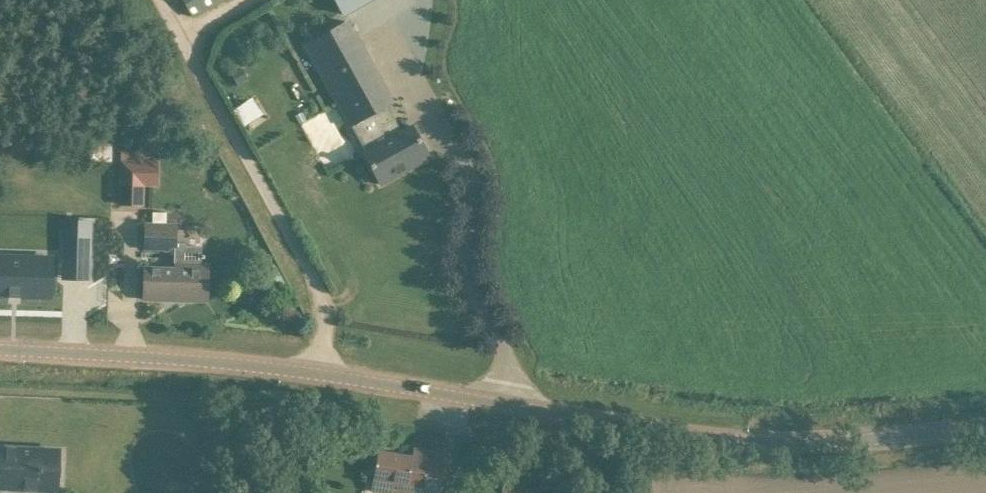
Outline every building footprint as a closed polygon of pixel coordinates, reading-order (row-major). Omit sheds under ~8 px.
[(366,0),(335,0),(342,13),(366,0)] [(357,122),(372,148),(363,153),(381,184),(430,157),(412,126),(397,134),(382,107),(392,102),(347,21),(306,45),(350,125),(357,122)] [(232,73),(238,84),(248,78),(241,67),(232,73)] [(257,118),(247,101),(233,110),(243,127),(257,118)] [(302,112),(295,115),(300,124),(306,120),(302,112)] [(110,161),(110,141),(88,141),(88,160),(110,161)] [(157,184),(157,162),(145,162),(146,151),(122,151),(121,183),(143,184),(157,184)] [(153,212),(153,222),(144,222),(144,250),(175,251),(177,251),(177,242),(177,223),(166,222),(166,212),(153,212)] [(144,299),(207,301),(208,264),(201,264),(202,246),(186,245),(186,243),(177,242),(177,251),(175,251),(175,268),(144,268),(144,299)] [(83,245),(59,244),(59,264),(83,265),(83,245)] [(47,257),(0,256),(0,295),(45,296),(47,257)] [(0,447),(0,487),(57,490),(59,450),(0,447)] [(375,470),(374,478),(398,482),(396,492),(440,492),(446,453),(414,448),(413,456),(378,450),(375,470)]
